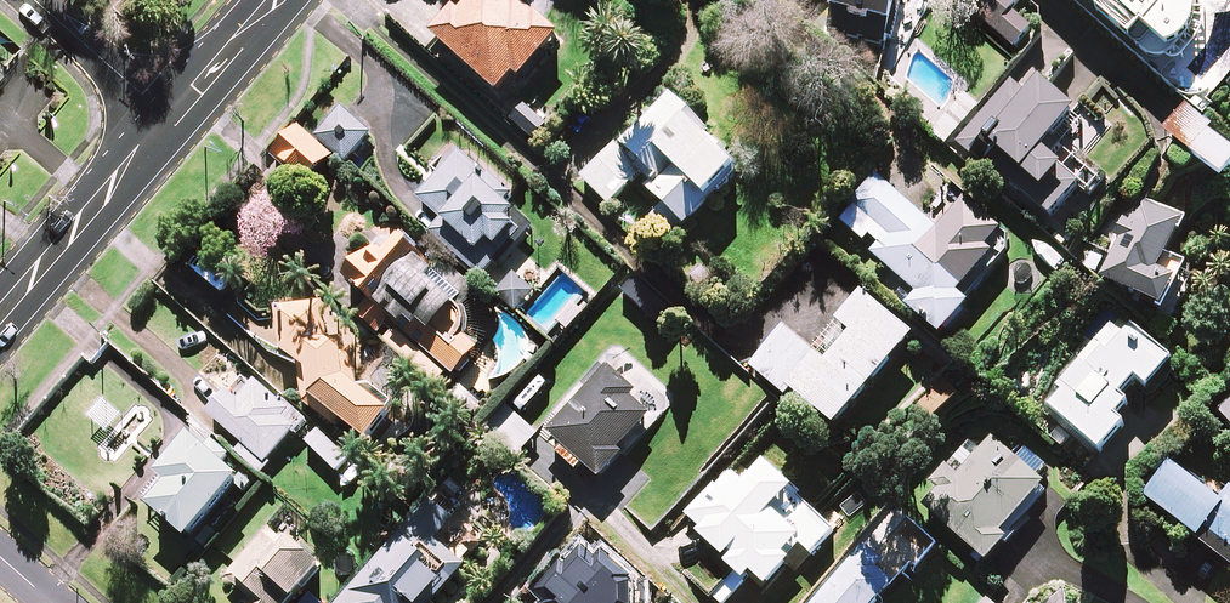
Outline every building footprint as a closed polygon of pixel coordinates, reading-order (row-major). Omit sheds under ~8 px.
[(512,0),(474,0),(438,40),(503,99),(520,80),(526,84),(562,44),(512,0)] [(832,32),(887,49),(902,0),(842,0),(832,32)] [(1023,0),(971,0),(966,6),(1016,50),(1033,30),(1012,12),(1023,0)] [(1204,0),(1093,0),(1102,8),(1099,12),(1135,43),(1147,30),(1175,54),(1214,9),(1204,0)] [(1032,99),(1014,84),(961,146),(1009,187),(1011,183),(1054,220),(1083,185),(1080,172),(1070,157),(1069,157),(1061,166),(1047,154),(1079,115),(1044,85),(1032,99)] [(744,174),(674,97),(584,179),(609,207),(640,179),(685,228),(744,174)] [(373,136),(344,110),(318,139),(347,165),(373,136)] [(1186,110),(1168,132),(1227,181),(1229,178),(1229,147),(1186,110)] [(490,177),(465,153),(420,199),(449,226),(438,238),(484,282),(534,230),(507,203),(516,194),(494,172),(490,177)] [(939,230),(877,177),(840,220),(869,245),(874,239),(882,246),(874,255),(920,295),(909,307),(945,337),(973,304),(969,300),(1016,245),(965,201),(939,230)] [(1188,224),(1142,200),(1102,278),(1167,312),(1190,269),(1170,258),(1188,224)] [(348,282),(369,301),(354,317),(379,339),(393,323),(457,381),(483,352),(468,339),(456,352),(437,335),(472,296),(403,234),(384,255),(377,249),(348,282)] [(536,293),(515,274),(497,295),(519,314),(536,293)] [(916,337),(863,293),(839,322),(852,333),(827,364),(786,329),(752,368),(788,398),(794,391),(838,429),(916,337)] [(325,303),(277,310),(283,354),(309,374),(299,387),(373,444),(398,411),(357,379),(367,365),(330,337),(325,303)] [(1176,363),(1120,315),(1045,402),(1105,454),(1128,427),(1119,420),(1132,405),(1124,398),(1139,380),(1152,391),(1176,363)] [(636,392),(610,368),(550,433),(604,482),(627,457),(621,452),(654,416),(632,397),(636,392)] [(306,422),(249,372),(211,415),(248,448),(241,456),(260,473),(306,422)] [(554,390),(546,383),(521,409),(529,416),(554,390)] [(1220,411),(1229,423),(1229,403),(1220,411)] [(539,437),(519,418),(502,435),(523,454),(539,437)] [(351,462),(321,432),(309,444),(339,474),(351,462)] [(1019,459),(996,437),(929,509),(990,565),(1011,541),(1004,535),(1048,488),(1039,480),(1048,470),(1026,450),(1019,459)] [(218,440),(209,452),(198,442),(167,479),(177,487),(157,511),(194,543),(246,483),(227,468),(237,456),(218,440)] [(1175,466),(1148,499),(1229,567),(1229,499),(1223,507),(1175,466)] [(783,498),(755,472),(730,499),(714,484),(688,513),(771,590),(795,564),(788,558),(804,540),(772,510),(783,498)] [(432,501),(344,602),(436,602),(467,567),(437,542),(455,521),(432,501)] [(907,518),(877,553),(867,545),(817,602),(880,602),(934,541),(907,518)] [(272,531),(229,579),(255,602),(299,602),(327,571),(292,539),(287,545),(272,531)] [(586,542),(540,601),(543,602),(645,602),(648,599),(630,585),(634,579),(586,542)]
